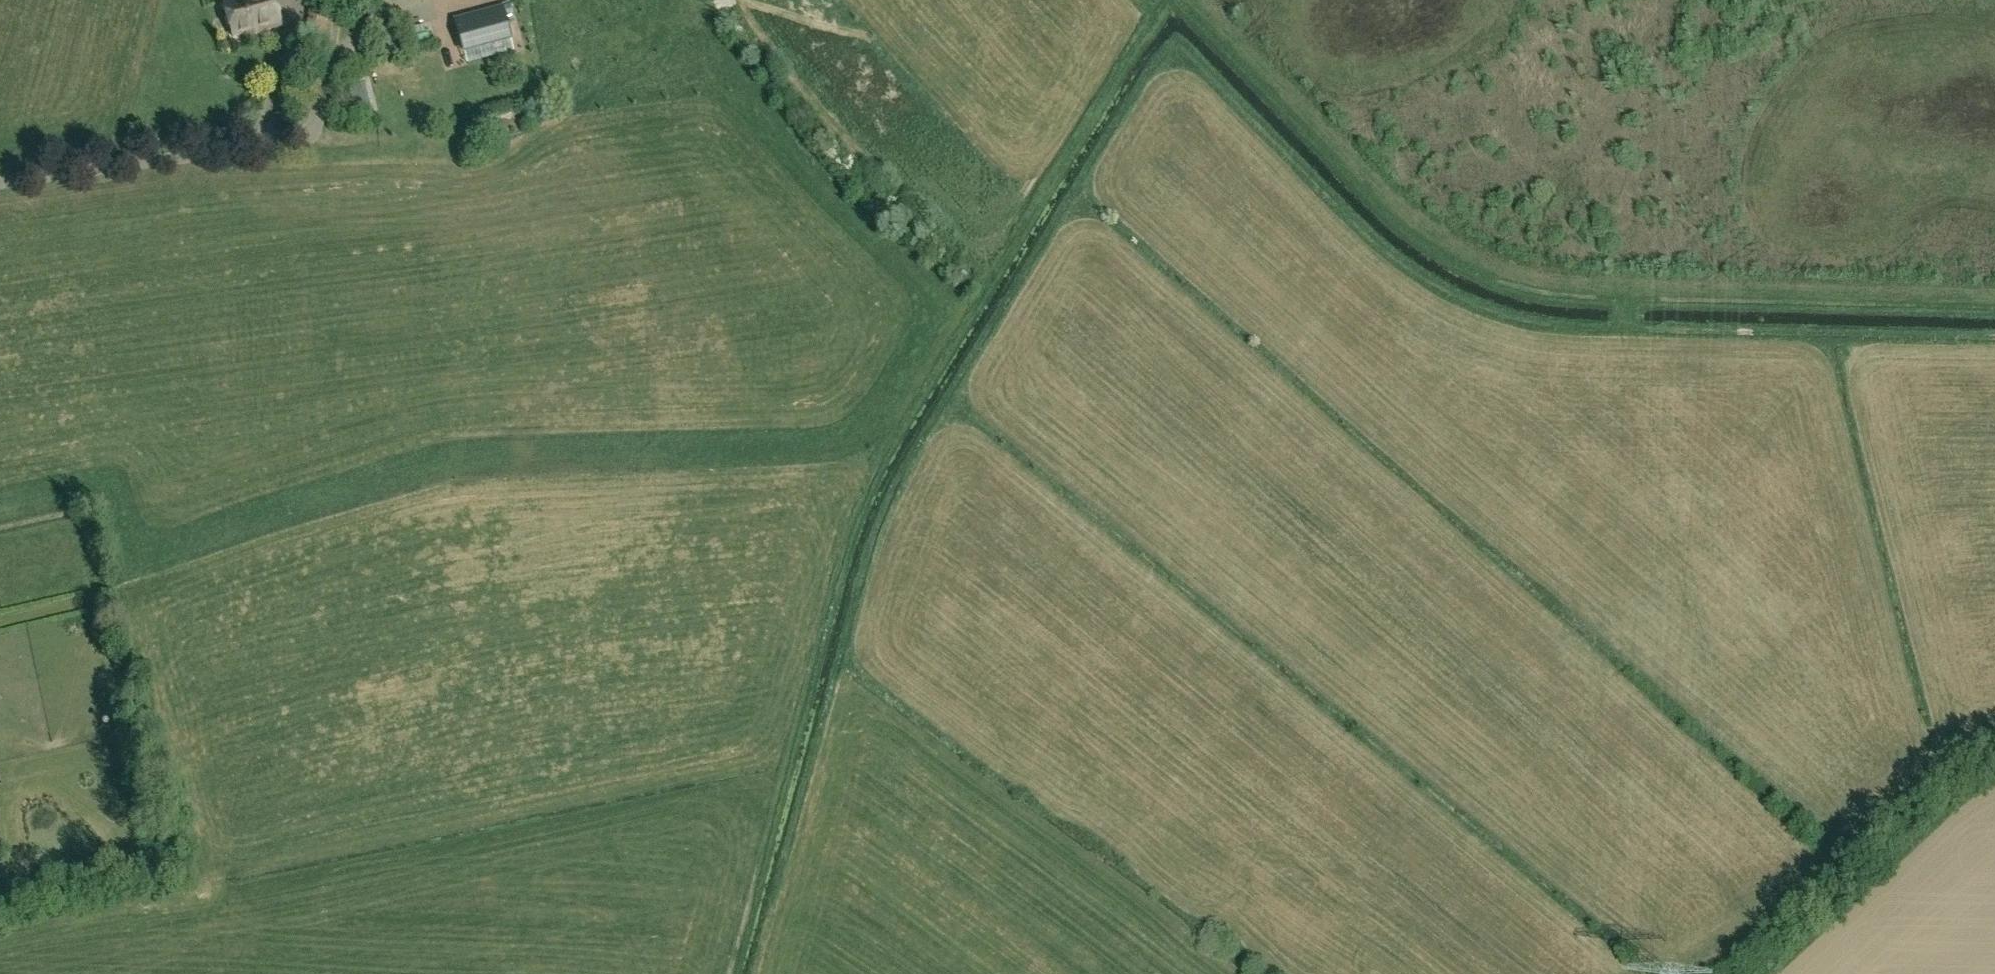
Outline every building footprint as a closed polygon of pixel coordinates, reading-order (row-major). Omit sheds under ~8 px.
[(281,26),(274,0),(241,0),(242,3),(224,8),(233,39),(250,34),(253,36),(258,34),(260,31),(281,26)] [(501,6),(454,19),(462,52),(510,39),(501,6)] [(363,83),(351,85),(355,110),(368,108),(363,83)]
